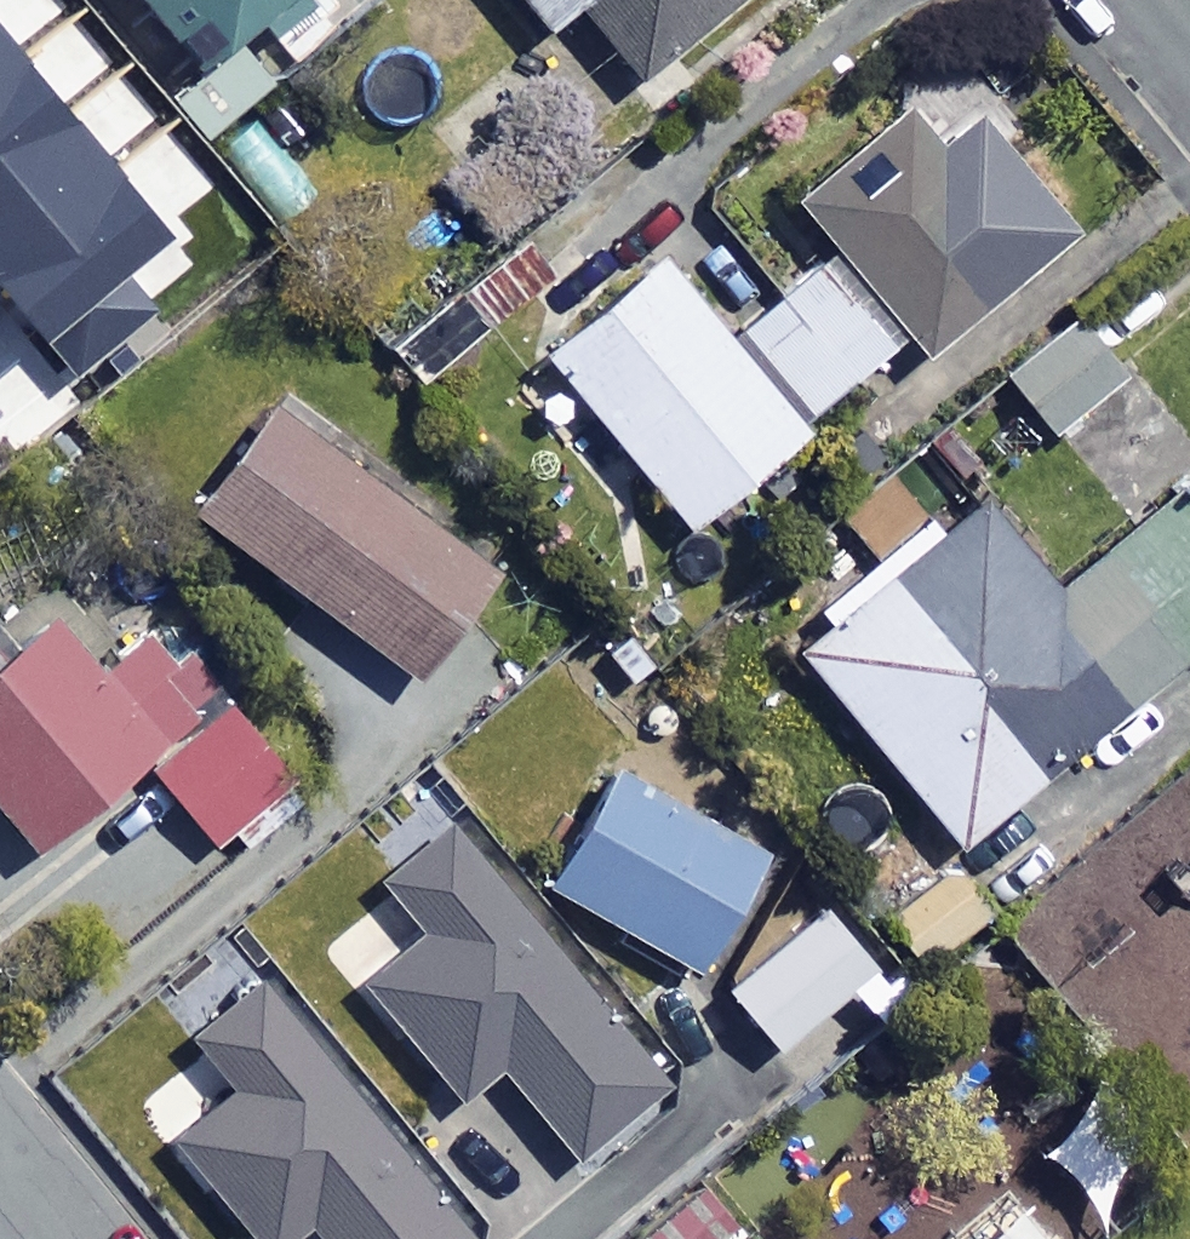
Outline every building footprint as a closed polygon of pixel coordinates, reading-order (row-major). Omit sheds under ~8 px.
[(202,76),(298,0),(141,0),(202,76)] [(557,28),(586,5),(645,77),(740,0),(534,0),(557,28)] [(942,151),(909,109),(797,198),(923,357),(1075,236),(983,119),(942,151)] [(37,205),(0,156),(0,234),(37,205)] [(65,206),(0,255),(0,283),(58,361),(137,301),(65,206)] [(550,273),(521,241),(402,351),(431,383),(550,273)] [(812,432),(668,257),(552,352),(695,528),(812,432)] [(894,347),(822,261),(744,327),(817,412),(894,347)] [(1080,308),(1007,365),(1060,433),(1134,376),(1080,308)] [(504,569),(285,402),(202,511),(422,677),(504,569)] [(896,577),(1056,772),(1189,662),(1189,487),(1181,495),(1172,484),(1059,576),(994,497),(952,531),(896,577)] [(896,577),(952,531),(935,511),(909,533),(880,498),(847,526),(875,560),(820,606),(836,626),(896,577)] [(836,626),(806,651),(966,846),(1056,772),(896,577),(836,626)] [(695,635),(668,598),(607,643),(634,679),(695,635)] [(0,617),(0,799),(45,851),(150,759),(220,840),(299,771),(171,623),(118,669),(66,610),(25,646),(0,617)] [(590,762),(540,849),(566,865),(555,884),(704,971),(777,846),(628,759),(617,778),(590,762)] [(672,1087),(455,824),(384,882),(429,936),(371,984),(469,1102),(508,1070),(583,1160),(672,1087)] [(998,907),(964,863),(891,919),(926,963),(998,907)] [(883,963),(830,901),(730,984),(783,1047),(883,963)] [(266,985),(196,1042),(239,1095),(180,1143),(259,1238),(297,1238),(314,1224),(326,1238),(476,1238),(266,985)] [(739,1229),(713,1197),(662,1238),(727,1238),(739,1229)] [(1024,1209),(988,1238),(1048,1238),(1024,1209)]
